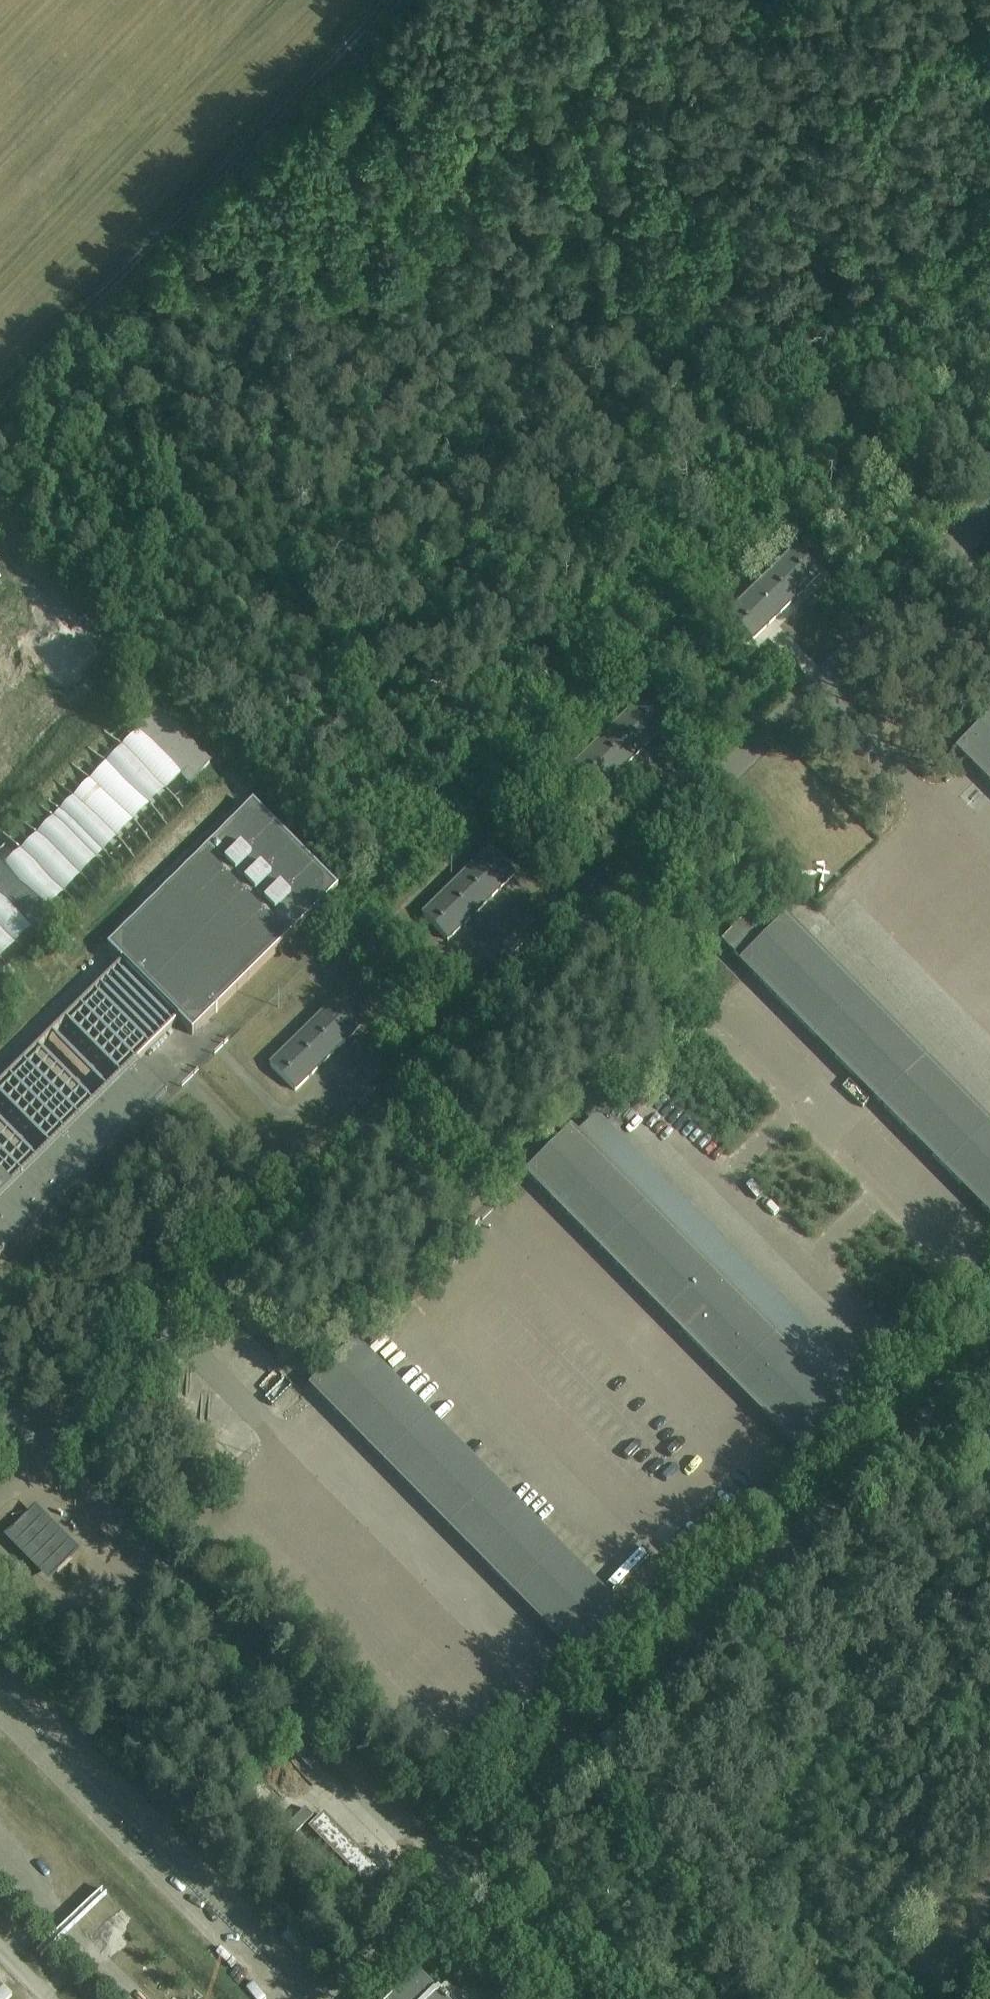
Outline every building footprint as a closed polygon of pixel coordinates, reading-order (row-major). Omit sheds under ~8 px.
[(795,549),(727,616),(753,643),(821,576),(795,549)] [(657,738),(669,727),(642,699),(575,765),(602,793),(615,780),(657,738)] [(193,788),(215,766),(152,705),(130,726),(136,733),(193,788)] [(961,748),(989,777),(989,720),(961,748)] [(254,806),(109,951),(122,963),(194,1036),(213,1017),(318,912),(339,891),(254,806)] [(490,849),(423,916),(449,943),(461,932),(504,889),(517,876),(490,849)] [(30,928),(0,898),(0,959),(30,928)] [(769,939),(747,918),(723,942),(744,963),(742,965),(989,1217),(989,1126),(793,926),(787,920),(769,939)] [(337,999),(271,1066),(298,1093),(309,1082),(353,1039),(365,1026),(337,999)] [(597,1115),(574,1137),(841,1408),(863,1385),(597,1115)] [(638,1153),(646,1145),(630,1130),(622,1139),(638,1153)] [(572,1135),(527,1179),(796,1451),(806,1460),(850,1417),(841,1408),(574,1137),(572,1135)] [(363,1355),(355,1348),(312,1390),(574,1661),(588,1675),(631,1633),(618,1620),(363,1355)] [(29,1519),(14,1533),(55,1577),(70,1564),(29,1519)] [(381,1873),(324,1816),(310,1829),(367,1887),(381,1873)] [(12,1978),(0,1966),(0,1985),(2,1987),(12,1978)] [(450,1983),(436,1996),(418,1977),(398,1998),(466,1998),(450,1983)]
